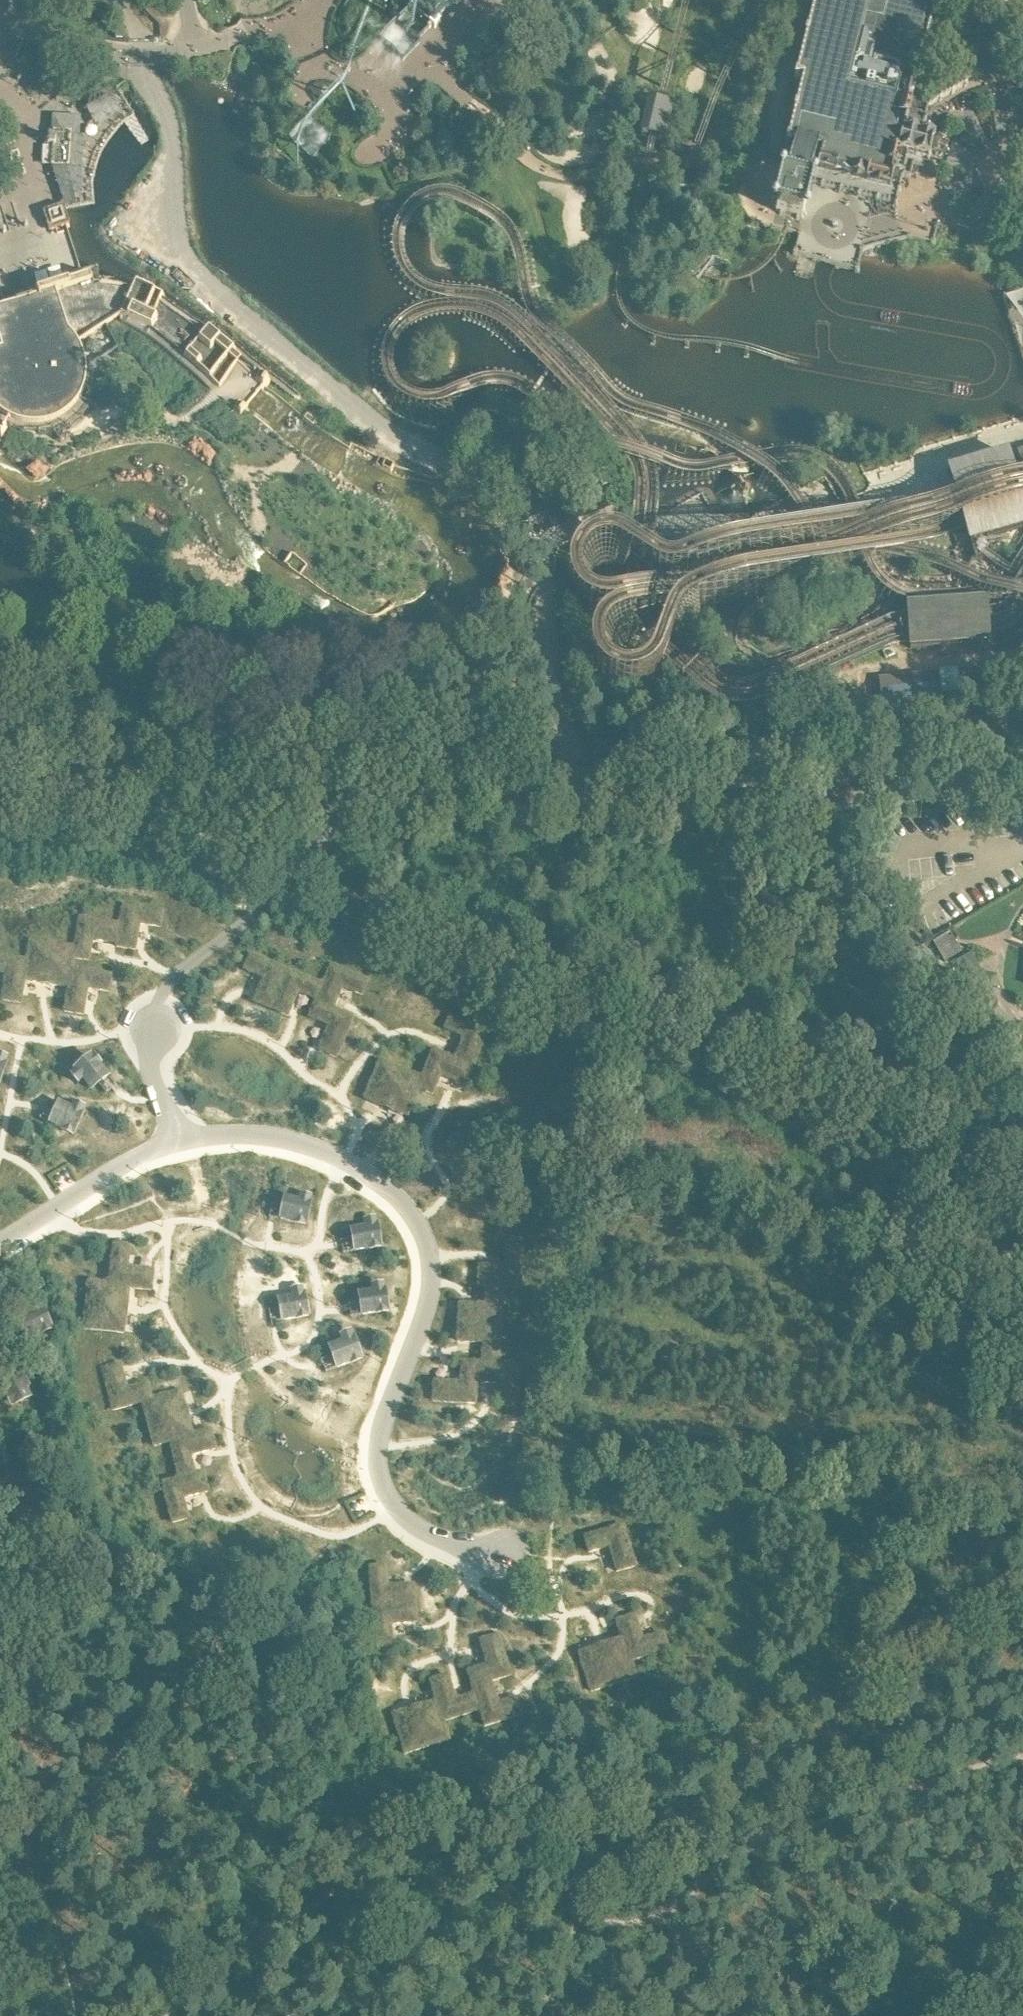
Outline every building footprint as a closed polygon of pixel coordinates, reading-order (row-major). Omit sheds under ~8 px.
[(411,1),(435,24),(457,0),(413,0),(411,1)] [(796,75),(803,77),(780,173),(778,172),(778,176),(781,177),(782,176),(788,177),(787,178),(789,179),(787,185),(783,184),(775,212),(773,223),(807,233),(809,223),(813,210),(814,206),(839,213),(861,219),(900,210),(906,185),(907,179),(928,182),(930,168),(933,147),(919,145),(925,116),(906,111),(908,106),(935,0),(815,0),(796,75)] [(71,168),(51,167),(62,206),(67,204),(94,201),(93,191),(93,183),(94,176),(97,165),(99,157),(103,149),(107,142),(111,136),(116,130),(120,125),(125,121),(141,143),(149,139),(121,91),(118,86),(80,111),(52,110),(52,122),(56,125),(71,126),(71,168)] [(654,110),(640,107),(634,138),(646,140),(660,143),(666,112),(654,110)] [(51,167),(71,168),(71,126),(56,125),(55,138),(47,137),(47,146),(52,147),(51,167)] [(43,212),(50,230),(68,224),(62,206),(52,209),(43,212)] [(10,424),(21,428),(30,429),(42,428),(53,425),(65,417),(73,410),(79,401),(82,394),(84,385),(85,375),(83,362),(79,352),(75,346),(119,316),(142,327),(157,337),(172,347),(187,359),(204,373),(236,400),(232,407),(236,411),(241,415),(247,409),(269,427),(285,405),(264,388),(270,381),(207,331),(204,335),(202,338),(177,316),(168,309),(161,305),(143,297),(134,292),(116,286),(106,284),(94,284),(91,272),(79,276),(53,283),(33,289),(34,299),(25,301),(5,308),(5,309),(0,311),(0,440),(10,424)] [(948,476),(954,493),(972,546),(976,545),(986,542),(1022,531),(1022,485),(1018,470),(1013,456),(1008,458),(948,476)] [(571,486),(559,491),(564,502),(575,496),(571,486)] [(843,577),(827,584),(830,591),(846,584),(843,577)] [(987,598),(906,602),(908,647),(990,643),(987,598)] [(937,673),(886,677),(888,706),(934,703),(933,686),(938,686),(937,673)] [(124,905),(117,946),(135,949),(139,923),(160,926),(162,911),(124,905)] [(75,948),(74,952),(89,954),(92,939),(117,942),(120,924),(79,918),(75,948)] [(950,936),(932,947),(943,966),(952,961),(961,955),(950,936)] [(6,973),(2,999),(21,1002),(27,961),(0,956),(0,972),(6,973)] [(970,956),(954,964),(982,1014),(997,1005),(970,956)] [(69,987),(65,1011),(83,1014),(87,988),(108,991),(111,976),(71,970),(69,987)] [(315,1003),(309,1017),(329,1025),(319,1049),(336,1056),(352,1017),(333,1009),(315,1003)] [(451,1013),(445,1028),(465,1036),(455,1060),(472,1067),(488,1028),(451,1013)] [(422,1079),(418,1087),(419,1088),(432,1093),(433,1093),(441,1074),(465,1084),(472,1067),(455,1060),(433,1051),(422,1079)] [(92,1057),(71,1075),(78,1083),(83,1079),(91,1089),(98,1083),(99,1084),(109,1076),(92,1057)] [(380,1061),(365,1098),(407,1115),(419,1088),(418,1087),(422,1079),(380,1061)] [(55,1111),(50,1123),(73,1134),(84,1108),(74,1104),(72,1109),(61,1104),(57,1112),(55,1111)] [(283,1205),(281,1218),(305,1224),(311,1196),(300,1194),(299,1200),(287,1197),(285,1206),(283,1205)] [(365,1227),(353,1229),(354,1237),(353,1238),(355,1251),(380,1246),(376,1219),(364,1221),(365,1227)] [(362,1303),(360,1303),(362,1316),(387,1312),(383,1284),(372,1286),(373,1292),(361,1294),(362,1303)] [(292,1296),(280,1298),(282,1307),(280,1307),(282,1320),(307,1316),(302,1288),(291,1290),(292,1296)] [(31,1315),(20,1321),(24,1329),(22,1330),(28,1341),(51,1331),(39,1306),(29,1311),(31,1315)] [(342,1342),(331,1346),(334,1354),(332,1355),(337,1367),(361,1358),(351,1332),(340,1336),(342,1342)] [(121,1364),(103,1369),(113,1409),(143,1401),(151,1399),(148,1384),(127,1390),(121,1364)] [(22,1376),(3,1386),(8,1397),(6,1398),(11,1408),(30,1399),(26,1391),(29,1389),(22,1376)] [(151,1399),(143,1401),(154,1445),(170,1441),(192,1435),(181,1391),(151,1399)] [(192,1435),(170,1441),(180,1479),(195,1475),(190,1455),(215,1448),(211,1430),(192,1435)] [(180,1479),(163,1483),(172,1522),(187,1518),(182,1498),(207,1491),(203,1473),(195,1475),(180,1479)] [(623,1526),(584,1537),(589,1552),(609,1546),(617,1571),(635,1566),(623,1526)] [(415,1603),(373,1607),(377,1646),(392,1645),(390,1623),(417,1621),(415,1603)] [(634,1615),(617,1621),(630,1660),(667,1649),(663,1634),(642,1640),(634,1615)] [(488,1665),(468,1671),(473,1686),(490,1681),(511,1674),(498,1634),(480,1640),(488,1665)] [(623,1639),(579,1653),(591,1691),(635,1677),(623,1639)] [(447,1676),(430,1681),(443,1721),(480,1709),(475,1694),(456,1701),(447,1676)] [(490,1681),(473,1686),(475,1694),(480,1709),(485,1726),(523,1714),(518,1699),(498,1705),(490,1681)] [(436,1702),(393,1715),(405,1753),(449,1739),(436,1702)]
